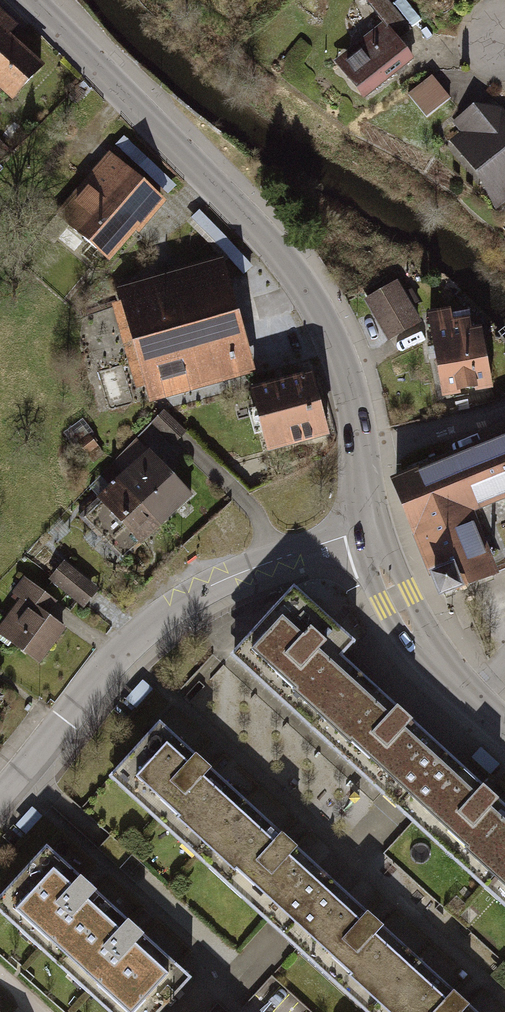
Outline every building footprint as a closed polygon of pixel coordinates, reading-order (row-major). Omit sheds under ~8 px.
[(12,97),(41,66),(7,35),(14,28),(0,14),(0,86),(12,97)] [(360,108),(413,68),(385,31),(332,71),(360,108)] [(440,73),(413,88),(425,111),(452,96),(440,73)] [(504,203),(504,111),(500,103),(447,142),(496,210),(504,203)] [(13,148),(0,136),(0,156),(3,159),(13,148)] [(106,260),(160,198),(105,150),(50,212),(106,260)] [(251,366),(220,261),(111,293),(141,398),(251,366)] [(361,296),(386,337),(418,318),(394,277),(361,296)] [(433,386),(483,378),(474,317),(464,318),(463,309),(446,311),(444,302),(421,305),(433,386)] [(324,429),(309,375),(252,390),(267,444),(324,429)] [(397,482),(441,592),(495,569),(472,512),(504,498),(504,437),(397,482)] [(138,541),(188,493),(139,442),(89,489),(138,541)] [(495,569),(504,565),(504,498),(472,512),(495,569)] [(79,605),(96,585),(60,556),(44,575),(79,605)] [(42,663),(67,626),(50,614),(59,600),(24,576),(0,612),(0,635),(42,663)] [(504,911),(504,805),(445,750),(345,659),(356,645),(295,592),(232,661),(392,808),(504,911)] [(332,876),(159,718),(107,774),(280,932),(367,1011),(481,1011),(332,876)] [(43,843),(0,889),(0,913),(109,1011),(150,1011),(186,973),(43,843)] [(0,1001),(0,1011),(10,1011),(0,1001)]
